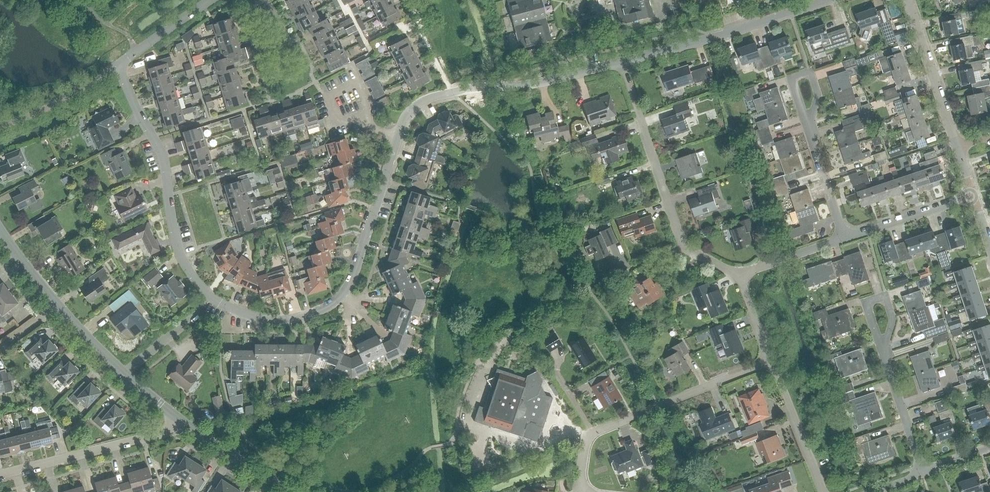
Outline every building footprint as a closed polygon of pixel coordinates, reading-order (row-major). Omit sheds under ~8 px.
[(290,10),(309,0),(287,0),(288,2),(286,3),(290,10)] [(309,0),(290,10),(293,17),(295,16),(297,20),(315,11),(309,0)] [(392,0),(381,0),(370,5),(376,16),(393,8),(391,4),(393,3),(392,0)] [(519,49),(551,41),(540,0),(506,0),(519,49)] [(620,23),(625,22),(625,24),(653,16),(648,0),(614,0),(620,23)] [(350,9),(353,14),(359,11),(356,6),(350,9)] [(395,11),(393,8),(376,16),(382,27),(401,17),(397,10),(395,11)] [(870,26),(880,22),(887,44),(897,41),(886,9),(877,12),(875,8),(856,14),(861,29),(858,36),(866,40),(869,32),(869,29),(871,28),(870,26)] [(301,32),(308,28),(320,22),(315,11),(297,20),(299,23),(297,25),(301,32)] [(963,25),(962,19),(961,12),(949,15),(950,21),(943,22),(946,37),(959,34),(957,26),(963,25)] [(213,29),(215,36),(236,30),(235,25),(232,26),(230,18),(206,26),(207,30),(213,29)] [(314,34),(315,38),(333,29),(327,18),(320,22),(308,28),(311,35),(314,34)] [(825,51),(851,43),(846,28),(828,35),(824,25),(806,31),(811,45),(821,41),(825,51)] [(193,33),(191,29),(181,36),(185,43),(193,33)] [(333,29),(315,38),(317,42),(315,43),(319,50),(338,40),(333,29)] [(236,30),(215,36),(219,48),(237,42),(235,35),(237,34),(236,30)] [(979,36),(972,37),(972,35),(960,38),(962,44),(951,47),(954,61),(967,58),(973,56),(971,46),(981,44),(979,36)] [(393,58),(410,49),(408,46),(410,44),(407,37),(387,47),(393,58)] [(764,47),(770,66),(782,62),(780,56),(792,52),(787,37),(769,43),(769,45),(764,47)] [(325,56),(326,59),(344,51),(338,40),(319,50),(322,57),(325,56)] [(219,48),(222,59),(237,55),(239,61),(254,56),(250,46),(239,49),(237,42),(219,48)] [(758,70),(770,66),(764,47),(757,49),(756,43),(738,49),(743,65),(755,61),(758,70)] [(393,58),(398,69),(418,59),(414,52),(412,53),(410,49),(393,58)] [(344,51),(326,59),(328,63),(326,64),(330,72),(349,62),(344,51)] [(901,52),(887,57),(887,56),(878,59),(883,74),(885,73),(892,71),(906,66),(901,52)] [(212,70),(213,75),(234,68),(233,63),(239,61),(237,55),(222,59),(212,62),(214,69),(212,70)] [(170,75),(168,68),(173,66),(170,56),(157,60),(159,66),(148,69),(150,76),(148,77),(149,82),(170,75)] [(867,56),(855,60),(858,67),(870,63),(867,56)] [(828,76),(834,93),(852,87),(849,77),(860,74),(858,67),(855,60),(855,57),(842,61),(845,71),(828,76)] [(361,71),(370,66),(366,58),(355,64),(358,70),(360,69),(361,71)] [(404,80),(421,71),(419,67),(422,66),(418,59),(398,69),(404,80)] [(973,71),(983,69),(981,60),(969,63),(970,68),(960,71),(962,86),(966,85),(972,84),(973,89),(989,85),(988,78),(975,81),(974,73),(973,71)] [(711,66),(690,72),(688,65),(661,74),(666,90),(694,81),(695,83),(715,77),(711,66)] [(374,74),(370,66),(361,71),(362,73),(360,74),(363,80),(374,74)] [(911,80),(906,66),(892,71),(885,73),(886,77),(893,75),(897,85),(911,80)] [(213,75),(211,75),(213,80),(217,79),(219,85),(240,79),(239,74),(236,75),(234,68),(213,75)] [(423,75),(421,71),(404,80),(410,91),(429,81),(425,74),(423,75)] [(153,86),(155,93),(174,87),(170,75),(149,82),(150,86),(153,86)] [(371,89),(379,84),(375,76),(364,82),(367,87),(369,86),(371,89)] [(242,84),(240,79),(219,85),(223,97),(241,91),(239,84),(242,84)] [(384,94),(379,84),(371,89),(372,91),(370,92),(374,100),(384,94)] [(989,85),(973,89),(974,95),(968,96),(972,115),(987,111),(984,99),(989,96),(989,85)] [(743,90),(746,97),(757,93),(754,86),(743,90)] [(177,98),(174,87),(155,93),(157,99),(155,100),(156,105),(177,98)] [(765,109),(783,103),(777,87),(759,93),(765,109)] [(852,87),(834,93),(838,109),(856,103),(860,114),(865,113),(872,111),(869,103),(861,106),(858,97),(855,98),(852,87)] [(883,91),(885,97),(897,93),(895,87),(883,91)] [(244,98),(241,91),(223,97),(226,109),(247,102),(246,97),(244,98)] [(900,92),(897,93),(885,97),(882,98),(885,104),(902,98),(900,92)] [(307,104),(300,106),(305,124),(307,129),(318,126),(319,128),(325,126),(322,119),(317,121),(311,102),(308,93),(304,94),(307,104)] [(609,117),(615,115),(608,94),(599,97),(598,99),(582,104),(589,126),(600,122),(599,119),(606,117),(607,120),(610,119),(609,117)] [(894,102),(896,106),(899,115),(920,108),(916,95),(894,102)] [(379,109),(389,104),(385,97),(375,102),(379,109)] [(160,109),(162,116),(181,110),(177,98),(156,105),(158,109),(160,109)] [(289,98),(285,100),(294,128),(305,124),(300,106),(292,108),(289,98)] [(294,128),(285,100),(281,101),(284,111),(276,113),(282,132),(284,136),(295,133),(294,128)] [(683,119),(692,116),(687,101),(673,105),(677,115),(662,120),(667,138),(688,131),(683,119)] [(788,119),(783,103),(765,109),(768,118),(756,122),(759,129),(756,130),(759,138),(771,134),(768,126),(788,119)] [(271,135),(282,132),(276,113),(269,115),(266,105),(262,107),(271,135)] [(95,124),(88,128),(98,149),(113,142),(106,128),(119,122),(116,115),(113,116),(109,107),(91,116),(95,124)] [(181,110),(162,116),(164,123),(162,123),(163,128),(184,122),(182,116),(194,112),(192,107),(181,111),(181,110)] [(259,139),(271,135),(262,107),(258,108),(261,118),(253,120),(259,139)] [(925,122),(920,108),(899,115),(900,120),(904,129),(925,122)] [(437,120),(428,124),(435,137),(441,139),(462,128),(463,125),(458,115),(455,114),(451,117),(449,112),(444,111),(438,114),(436,119),(437,120)] [(553,137),(559,136),(557,126),(555,126),(551,111),(544,113),(545,116),(539,118),(538,112),(525,116),(529,130),(531,129),(534,138),(542,136),(543,143),(553,140),(553,137)] [(860,114),(841,121),(844,127),(842,129),(841,130),(835,132),(840,148),(858,142),(854,131),(863,129),(862,126),(868,124),(865,113),(860,114)] [(234,118),(236,128),(247,125),(244,115),(234,118)] [(925,122),(904,129),(905,133),(906,133),(909,143),(930,137),(925,122)] [(434,161),(441,139),(435,137),(428,124),(425,133),(422,133),(418,135),(416,142),(418,146),(419,146),(416,155),(434,161)] [(566,125),(557,127),(559,136),(562,135),(564,142),(570,141),(566,125)] [(176,147),(204,139),(201,127),(182,133),(184,140),(175,143),(176,147)] [(580,139),(582,147),(597,142),(594,134),(580,139)] [(759,138),(762,145),(773,141),(771,134),(759,138)] [(780,159),(797,153),(792,137),(774,143),(780,159)] [(348,150),(345,138),(326,144),(329,156),(336,154),(348,150)] [(208,150),(204,139),(176,147),(177,152),(187,149),(189,156),(208,150)] [(617,155),(628,151),(623,139),(613,142),(612,139),(587,147),(591,160),(603,156),(606,165),(619,160),(617,155)] [(579,147),(577,140),(571,142),(573,149),(579,147)] [(845,164),(863,158),(870,156),(868,151),(862,154),(858,142),(840,148),(845,164)] [(890,157),(907,151),(905,146),(888,151),(890,157)] [(116,179),(131,172),(125,160),(126,159),(123,152),(116,155),(113,148),(101,155),(106,165),(109,164),(116,179)] [(289,154),(287,148),(282,150),(283,153),(281,154),(282,157),(289,154)] [(353,148),(348,150),(336,154),(338,161),(335,162),(337,166),(349,162),(349,163),(357,160),(353,148)] [(212,162),(208,150),(189,156),(191,163),(182,166),(183,171),(212,162)] [(930,183),(944,179),(939,165),(940,165),(935,150),(924,154),(927,164),(931,166),(931,167),(926,169),(925,170),(930,183)] [(24,162),(19,151),(5,157),(7,162),(5,167),(0,169),(0,179),(2,184),(23,175),(19,164),(24,162)] [(887,159),(885,151),(873,155),(876,162),(878,162),(884,160),(887,159)] [(684,178),(703,172),(696,153),(675,160),(677,167),(680,166),(684,178)] [(803,169),(797,153),(780,159),(785,175),(803,169)] [(295,154),(279,158),(282,167),(297,162),(295,154)] [(426,188),(434,161),(416,155),(413,164),(412,164),(408,166),(406,173),(408,177),(412,179),(411,183),(412,186),(423,189),(426,188)] [(215,174),(212,162),(183,171),(184,175),(194,172),(196,179),(215,174)] [(333,172),(335,179),(345,176),(345,177),(353,174),(349,163),(349,162),(337,166),(324,170),(325,174),(333,172)] [(925,170),(926,169),(924,162),(919,163),(922,171),(912,174),(913,174),(912,174),(916,188),(930,183),(925,170)] [(903,193),(916,188),(912,174),(913,174),(912,174),(910,166),(905,168),(908,175),(898,179),(903,193)] [(272,169),(274,176),(280,174),(278,167),(272,169)] [(229,170),(215,174),(216,174),(215,174),(216,178),(230,174),(229,170)] [(903,193),(898,179),(896,171),(892,173),(894,180),(885,183),(889,197),(903,193)] [(852,186),(857,185),(864,182),(866,187),(857,190),(857,192),(857,193),(862,207),(876,202),(871,188),(872,188),(867,173),(857,176),(856,173),(848,175),(852,186)] [(246,192),(252,190),(247,174),(237,177),(238,181),(223,186),(226,193),(223,194),(225,198),(246,192)] [(609,181),(607,174),(594,179),(596,185),(609,181)] [(783,175),(770,180),(773,188),(786,184),(783,175)] [(335,179),(328,181),(330,189),(327,190),(328,194),(344,189),(344,190),(348,188),(345,177),(345,176),(335,179)] [(626,201),(643,196),(639,185),(638,186),(637,180),(632,182),(631,176),(615,181),(617,186),(614,187),(618,198),(625,196),(626,201)] [(876,202),(889,197),(885,183),(882,176),(878,177),(881,184),(872,188),(871,188),(876,202)] [(18,211),(21,210),(22,210),(27,208),(27,206),(35,202),(31,195),(38,191),(33,182),(21,188),(24,193),(12,199),(18,211)] [(712,200),(720,197),(715,184),(701,189),(703,196),(691,200),(696,216),(716,209),(712,200)] [(141,204),(144,203),(140,195),(135,198),(131,188),(114,196),(119,205),(116,207),(123,220),(144,210),(141,204)] [(347,201),(344,190),(344,189),(328,194),(324,195),(328,207),(347,201)] [(790,195),(795,211),(813,205),(807,189),(790,195)] [(407,203),(435,212),(437,208),(427,205),(429,198),(410,191),(409,195),(408,195),(406,201),(407,201),(407,203)] [(229,202),(231,209),(256,201),(255,196),(248,198),(246,192),(225,198),(226,203),(229,202)] [(312,204),(318,202),(316,194),(309,196),(312,204)] [(306,206),(311,204),(309,196),(303,197),(306,206)] [(230,217),(232,221),(253,215),(251,208),(264,204),(263,199),(256,201),(231,209),(233,216),(230,217)] [(404,212),(403,214),(422,220),(424,214),(434,217),(435,212),(407,203),(406,206),(404,205),(402,211),(404,212)] [(818,221),(813,205),(795,211),(800,227),(786,232),(789,240),(813,231),(811,224),(818,221)] [(340,221),(344,220),(341,207),(323,213),(326,220),(318,223),(319,227),(320,227),(339,221),(340,221)] [(420,227),(422,220),(403,214),(402,217),(401,217),(399,223),(400,223),(399,226),(428,235),(429,230),(420,227)] [(636,214),(621,219),(616,220),(622,238),(633,235),(634,238),(655,231),(649,216),(638,220),(636,214)] [(61,229),(54,216),(47,221),(44,215),(37,219),(41,225),(36,227),(40,235),(46,245),(54,241),(54,240),(60,237),(57,231),(61,229)] [(255,221),(253,215),(232,221),(233,226),(236,225),(238,233),(263,225),(261,219),(255,221)] [(749,232),(754,230),(750,218),(738,222),(740,227),(731,230),(735,242),(732,243),(735,251),(747,247),(746,245),(752,243),(749,232)] [(343,233),(340,221),(339,221),(320,227),(324,238),(332,236),(343,233)] [(150,254),(161,249),(158,242),(156,244),(146,223),(112,239),(116,249),(142,237),(150,254)] [(395,234),(396,234),(395,237),(415,243),(417,236),(426,240),(428,235),(399,226),(398,228),(397,228),(395,234)] [(277,232),(275,227),(263,231),(266,240),(272,238),(271,234),(277,232)] [(940,235),(946,251),(965,244),(959,227),(946,231),(946,232),(940,235)] [(587,241),(589,245),(585,247),(588,255),(592,253),(596,260),(608,255),(605,247),(616,242),(610,228),(599,233),(599,235),(587,241)] [(932,232),(919,236),(924,250),(929,248),(930,252),(935,254),(936,254),(942,269),(951,266),(946,251),(940,235),(934,237),(932,232)] [(314,249),(315,253),(315,254),(327,250),(328,250),(335,248),(332,236),(324,238),(314,241),(317,249),(314,249)] [(906,242),(900,244),(905,260),(912,258),(911,255),(924,250),(919,236),(905,241),(906,242)] [(395,237),(394,240),(393,240),(391,246),(392,246),(392,248),(405,252),(405,253),(420,258),(422,253),(412,250),(415,243),(395,237)] [(899,262),(905,260),(900,244),(894,246),(892,240),(879,245),(885,262),(897,257),(899,262)] [(286,249),(293,247),(291,241),(284,243),(286,249)] [(219,268),(227,275),(229,272),(238,260),(234,257),(237,255),(229,242),(214,252),(219,260),(215,263),(219,268)] [(66,270),(70,277),(84,269),(69,244),(58,251),(61,257),(56,259),(64,271),(66,270)] [(381,273),(387,284),(407,274),(402,265),(407,263),(404,256),(403,256),(405,253),(405,252),(392,248),(388,259),(391,266),(390,266),(391,268),(381,273)] [(315,254),(315,253),(308,256),(309,260),(312,259),(314,267),(323,264),(331,262),(328,250),(327,250),(315,254)] [(845,259),(838,261),(843,275),(849,272),(853,285),(868,280),(859,251),(844,256),(845,259)] [(241,256),(238,260),(229,272),(227,275),(224,279),(231,282),(233,280),(237,283),(237,284),(245,288),(252,271),(247,269),(251,263),(241,256)] [(837,276),(843,275),(838,261),(832,263),(831,260),(806,269),(809,278),(803,280),(806,287),(837,277),(837,276)] [(296,280),(297,285),(303,283),(307,281),(307,282),(322,277),(327,276),(323,264),(314,267),(306,269),(309,277),(296,280)] [(957,283),(957,284),(975,278),(971,266),(954,272),(954,270),(944,273),(946,278),(954,275),(957,283)] [(142,278),(150,287),(163,277),(155,267),(142,278)] [(101,284),(108,278),(105,274),(106,273),(103,268),(92,275),(95,281),(81,291),(88,302),(105,290),(101,284)] [(284,269),(266,274),(268,281),(272,293),(271,294),(273,298),(285,295),(284,292),(290,291),(284,269)] [(256,273),(252,271),(245,288),(259,293),(260,297),(271,294),(272,293),(268,281),(266,274),(256,277),(256,274),(256,273)] [(404,293),(405,299),(424,299),(416,281),(411,284),(407,274),(387,284),(392,295),(401,290),(402,292),(404,292),(404,293)] [(186,294),(172,276),(158,287),(172,305),(186,294)] [(646,305),(663,295),(655,283),(653,284),(648,277),(638,284),(634,276),(622,284),(628,293),(629,292),(639,307),(645,304),(646,305)] [(303,283),(297,285),(298,289),(304,287),(307,295),(326,289),(322,277),(307,282),(307,281),(303,283)] [(928,277),(916,281),(919,288),(930,285),(928,277)] [(960,294),(961,296),(979,290),(975,278),(957,284),(957,283),(948,285),(950,290),(958,287),(960,294)] [(9,293),(2,284),(0,285),(0,301),(9,293)] [(711,318),(727,311),(719,290),(711,293),(707,284),(691,290),(699,310),(707,307),(711,318)] [(135,335),(146,325),(139,316),(140,315),(133,307),(139,303),(128,289),(122,294),(130,304),(110,320),(120,332),(125,327),(129,328),(135,335)] [(902,297),(907,312),(926,306),(920,290),(902,297)] [(965,307),(965,308),(983,302),(979,290),(961,296),(960,294),(952,297),(954,302),(962,299),(965,307)] [(9,293),(0,301),(0,325),(12,315),(8,310),(16,303),(9,293)] [(392,305),(388,316),(408,324),(412,314),(417,316),(424,299),(405,299),(405,305),(404,307),(402,306),(402,308),(392,305)] [(965,308),(965,307),(957,309),(958,314),(966,311),(969,320),(987,314),(983,302),(965,308)] [(926,306),(907,312),(913,329),(915,333),(935,326),(938,335),(947,332),(943,319),(933,322),(927,306),(926,306)] [(821,319),(825,330),(821,331),(823,340),(855,329),(848,308),(827,315),(825,308),(813,312),(816,321),(821,319)] [(393,336),(389,340),(403,353),(410,335),(405,333),(408,324),(388,316),(383,328),(393,331),(392,333),(394,334),(393,336)] [(951,329),(962,325),(960,319),(948,323),(951,329)] [(977,342),(989,337),(989,324),(973,330),(973,328),(964,331),(966,336),(974,333),(976,340),(977,342)] [(727,357),(743,351),(735,330),(725,334),(721,325),(708,330),(713,342),(720,340),(727,357)] [(962,334),(960,328),(951,331),(953,337),(962,334)] [(554,332),(542,340),(549,352),(562,345),(554,332)] [(948,333),(933,338),(935,344),(949,339),(948,333)] [(377,335),(366,340),(375,360),(384,356),(387,361),(403,353),(389,340),(385,344),(384,345),(383,343),(381,344),(377,335)] [(316,358),(325,362),(333,341),(322,337),(318,346),(316,346),(315,347),(309,345),(302,345),(302,360),(307,360),(307,361),(314,363),(316,358)] [(582,367),(595,359),(583,337),(569,346),(582,367)] [(981,354),(989,351),(989,337),(977,342),(976,340),(968,343),(970,348),(978,345),(980,352),(981,354)] [(39,338),(24,352),(32,361),(36,357),(42,363),(57,350),(48,340),(44,343),(39,338)] [(356,358),(350,358),(351,377),(368,369),(366,364),(375,360),(366,340),(354,345),(359,354),(357,355),(358,357),(356,358)] [(333,341),(325,362),(335,365),(333,370),(351,377),(350,358),(344,358),(342,357),(343,356),(341,355),(345,345),(333,341)] [(681,356),(688,352),(681,341),(670,348),(673,353),(663,360),(667,367),(669,366),(676,377),(688,369),(681,356)] [(266,365),(266,345),(254,345),(254,351),(254,375),(259,375),(259,365),(266,365)] [(278,345),(266,345),(266,365),(273,365),(273,375),(278,375),(278,345)] [(290,365),(290,345),(278,345),(278,375),(283,375),(283,365),(290,365)] [(302,345),(290,345),(290,365),(297,365),(297,375),(302,375),(302,360),(302,345)] [(861,349),(842,355),(840,351),(827,356),(828,361),(834,358),(841,378),(868,369),(861,349)] [(242,371),(242,351),(230,351),(230,371),(230,381),(235,381),(235,371),(242,371)] [(254,381),(254,375),(254,351),(242,351),(242,371),(249,371),(249,381),(254,381)] [(910,357),(916,374),(934,368),(928,351),(910,357)] [(985,366),(989,364),(989,351),(981,354),(980,352),(972,355),(973,360),(982,357),(984,364),(985,366)] [(191,375),(201,363),(191,355),(181,367),(178,364),(168,376),(186,390),(196,378),(191,375)] [(61,361),(46,376),(53,384),(58,379),(64,386),(64,385),(70,380),(78,372),(68,362),(65,366),(61,361)] [(984,364),(976,367),(978,372),(986,369),(989,378),(989,364),(985,366),(984,364)] [(934,368),(916,374),(922,393),(940,387),(934,368)] [(4,391),(4,393),(11,391),(12,389),(10,380),(16,379),(10,372),(6,372),(5,369),(0,370),(0,392),(4,391)] [(537,442),(542,427),(552,398),(545,395),(540,385),(541,381),(536,370),(525,376),(524,378),(496,369),(483,407),(478,406),(473,421),(537,442)] [(603,407),(620,398),(608,377),(607,377),(604,372),(588,381),(592,386),(591,387),(603,407)] [(953,387),(955,393),(968,389),(963,375),(958,376),(961,384),(953,387)] [(70,380),(64,385),(68,389),(73,383),(70,380)] [(836,386),(840,395),(852,391),(854,390),(852,382),(845,385),(844,383),(836,386)] [(80,401),(86,407),(100,392),(90,383),(82,391),(78,387),(68,398),(76,405),(80,401)] [(741,407),(749,425),(752,423),(769,416),(758,390),(738,398),(741,407)] [(874,392),(855,399),(852,391),(840,395),(842,403),(849,401),(851,407),(847,408),(849,413),(853,412),(855,420),(867,415),(870,422),(883,417),(878,403),(877,403),(874,393),(875,392),(874,392)] [(989,411),(989,401),(989,398),(978,402),(979,404),(967,408),(969,416),(974,429),(989,423),(989,421),(987,413),(989,411)] [(945,399),(935,402),(938,412),(949,409),(945,399)] [(270,400),(262,401),(264,408),(271,406),(270,400)] [(111,429),(124,414),(114,405),(107,413),(102,409),(92,421),(100,428),(104,423),(111,429)] [(245,406),(245,415),(253,413),(253,405),(245,406)] [(214,409),(216,415),(224,413),(223,407),(214,409)] [(706,440),(734,429),(728,414),(715,420),(711,409),(701,413),(705,424),(700,426),(706,440)] [(939,441),(956,435),(952,424),(955,423),(950,409),(938,413),(942,424),(934,427),(939,441)] [(31,449),(41,446),(37,431),(31,432),(28,419),(24,420),(24,422),(31,449)] [(41,446),(52,444),(51,439),(60,436),(57,425),(52,426),(50,420),(36,423),(38,430),(37,431),(41,446)] [(20,423),(21,428),(23,434),(17,436),(21,452),(31,449),(24,422),(20,423)] [(741,432),(743,437),(763,428),(760,422),(745,428),(746,430),(741,432)] [(73,429),(69,425),(64,430),(68,434),(73,429)] [(729,435),(731,440),(742,435),(740,430),(729,435)] [(10,454),(21,452),(17,436),(10,437),(9,431),(5,432),(10,454)] [(0,434),(0,457),(10,454),(5,432),(0,434)] [(756,432),(739,439),(742,445),(759,438),(756,432)] [(864,453),(868,464),(895,455),(888,435),(871,440),(869,433),(853,439),(859,455),(864,453)] [(775,435),(755,443),(764,465),(785,456),(781,446),(779,446),(775,435)] [(633,469),(642,465),(637,453),(631,439),(623,443),(626,450),(610,456),(617,473),(632,467),(633,469)] [(652,447),(640,452),(646,466),(657,462),(652,447)] [(180,476),(184,479),(195,463),(193,463),(193,460),(189,457),(186,458),(184,457),(179,465),(174,462),(166,475),(171,478),(170,479),(179,477),(180,476)] [(203,469),(203,466),(198,464),(196,464),(195,463),(184,479),(194,485),(191,491),(192,491),(198,491),(204,481),(199,478),(205,470),(203,469)] [(148,467),(137,470),(143,490),(153,487),(154,491),(160,490),(157,478),(151,479),(148,467)] [(123,484),(126,491),(137,491),(143,490),(137,470),(126,473),(129,482),(123,484)] [(792,485),(788,471),(767,479),(769,484),(748,491),(781,491),(780,489),(792,485)] [(105,480),(108,491),(126,491),(123,484),(118,485),(115,477),(105,480)] [(987,483),(980,485),(978,477),(959,483),(962,491),(989,491),(987,483)] [(105,480),(94,483),(97,491),(108,491),(105,480)] [(231,487),(230,486),(229,483),(225,481),(222,481),(221,480),(216,489),(211,485),(206,491),(228,491),(231,487)]
